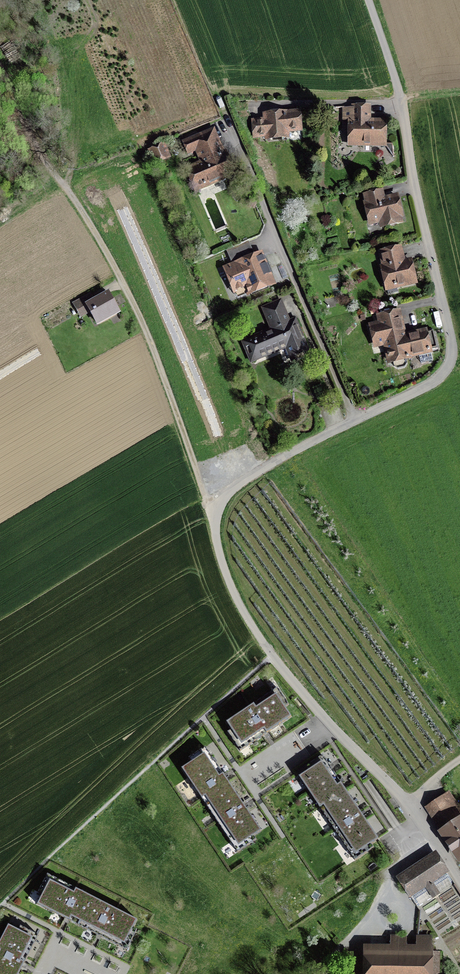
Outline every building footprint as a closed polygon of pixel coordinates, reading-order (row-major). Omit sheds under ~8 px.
[(369,122),(369,107),(353,107),(353,122),(350,122),(350,144),(385,145),(385,122),(369,122)] [(285,114),(284,113),(266,115),(266,121),(253,122),(255,136),(267,135),(268,138),(287,137),(286,130),(300,129),(299,113),(285,114)] [(214,132),(184,144),(188,153),(199,148),(204,162),(187,170),(193,184),(203,180),(203,182),(202,182),(203,185),(205,185),(205,186),(233,174),(224,154),(223,154),(214,132)] [(164,143),(147,149),(152,163),(170,157),(164,143)] [(401,216),(396,196),(383,200),(381,191),(366,195),(367,203),(366,204),(371,223),(381,220),(382,226),(401,222),(399,216),(401,216)] [(245,242),(226,249),(233,266),(226,269),(235,291),(246,286),(249,294),(272,284),(261,255),(253,258),(250,255),(245,242)] [(415,282),(410,261),(403,262),(400,248),(381,252),(384,267),(382,267),(388,294),(398,292),(396,286),(415,282)] [(118,310),(108,293),(89,304),(86,297),(73,304),(77,311),(87,306),(96,322),(118,310)] [(280,302),(264,309),(273,330),(264,333),(264,335),(245,343),(252,359),(287,344),(293,359),(308,353),(294,320),(286,323),(283,316),(285,315),(280,302)] [(404,336),(399,312),(379,316),(381,323),(371,326),(375,345),(385,343),(390,362),(409,357),(409,356),(437,348),(433,330),(404,336)] [(284,707),(288,704),(277,688),(226,722),(231,730),(227,732),(240,751),(291,717),(284,707)] [(181,768),(207,807),(234,790),(205,747),(188,758),(191,762),(181,768)] [(308,770),(299,777),(314,800),(340,782),(322,755),(306,766),(308,770)] [(361,813),(340,782),(314,800),(334,830),(361,813)] [(261,831),(234,790),(207,807),(237,852),(256,839),(253,836),(261,831)] [(443,831),(457,821),(442,798),(427,808),(443,831)] [(378,839),(361,813),(334,830),(355,860),(373,847),(371,844),(378,839)] [(443,831),(459,857),(459,820),(459,819),(457,821),(443,831)] [(412,869),(400,877),(411,893),(409,895),(417,907),(453,883),(441,866),(420,880),(412,869)] [(137,920),(47,874),(38,891),(42,893),(37,904),(38,904),(61,916),(64,918),(97,935),(115,944),(127,950),(137,930),(133,928),(137,920)] [(38,904),(32,915),(27,912),(24,918),(29,921),(25,928),(38,935),(18,973),(100,973),(103,967),(107,969),(111,961),(107,959),(115,944),(97,935),(64,918),(61,916),(38,904)] [(38,935),(25,928),(21,926),(19,930),(8,924),(0,940),(0,973),(18,973),(38,935)] [(417,937),(417,951),(406,951),(406,937),(393,937),(393,951),(357,951),(356,973),(438,973),(438,951),(431,951),(430,937),(417,937)]
